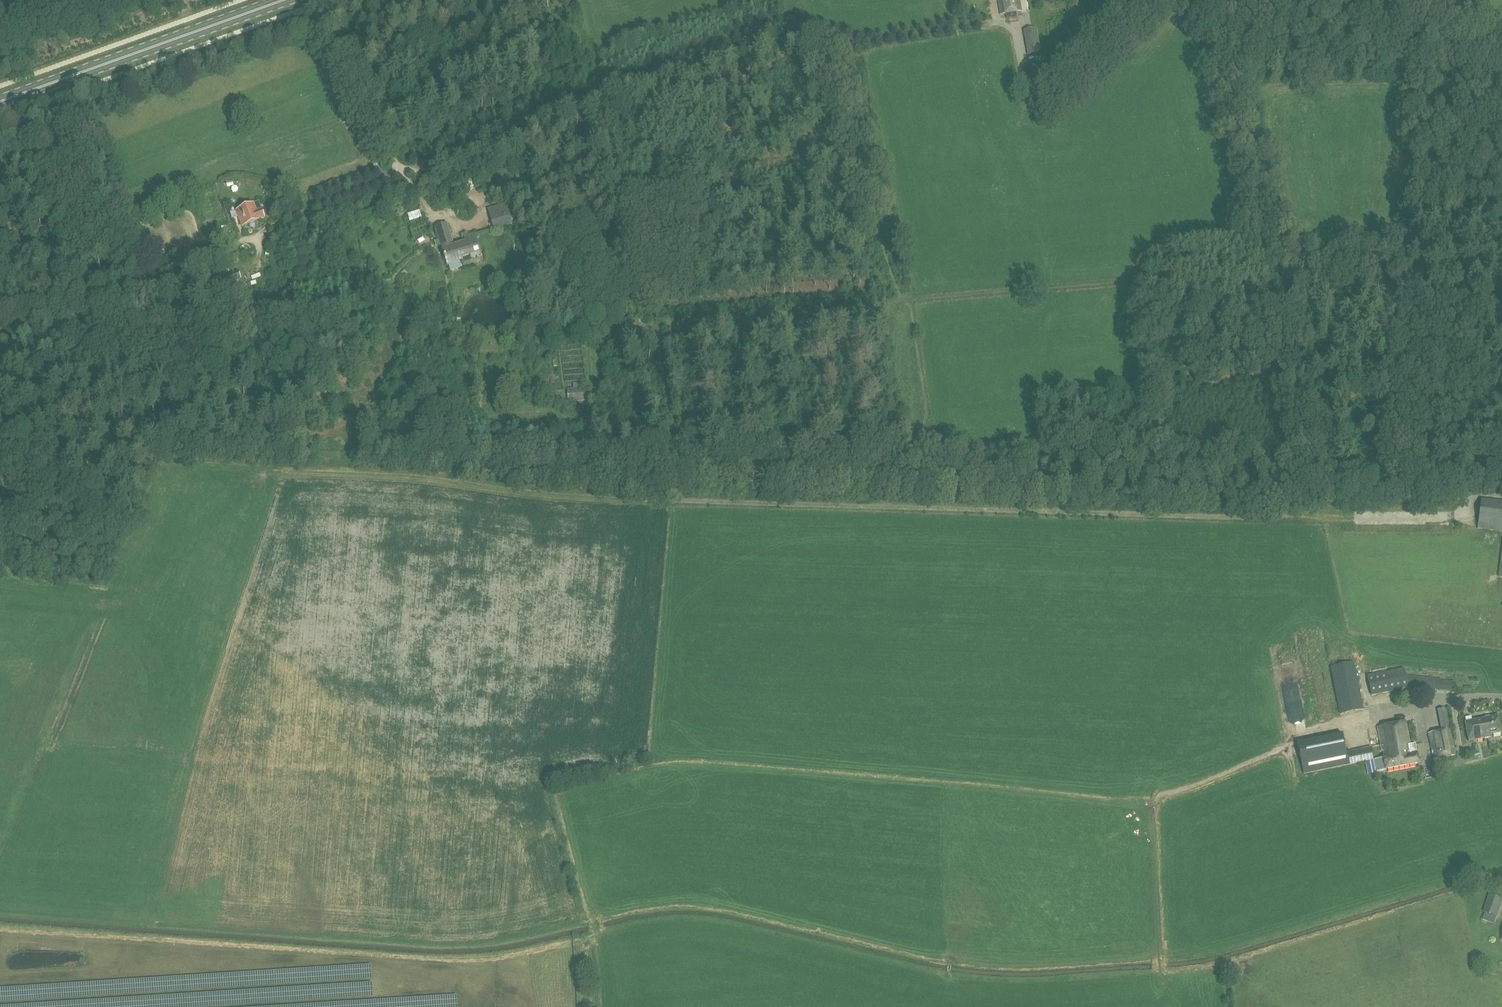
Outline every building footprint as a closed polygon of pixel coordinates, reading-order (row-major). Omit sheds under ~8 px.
[(1001,15),(1022,12),(1020,0),(998,0),(1001,15)] [(1024,30),(1028,55),(1041,53),(1037,28),(1024,30)] [(237,211),(242,225),(265,217),(260,203),(237,211)] [(487,209),(493,227),(494,230),(513,224),(506,203),(487,209)] [(406,208),(410,221),(422,216),(418,204),(406,208)] [(424,220),(414,222),(416,230),(426,227),(424,220)] [(476,257),(481,255),(475,235),(465,238),(466,242),(453,245),(447,223),(436,226),(447,265),(459,262),(460,262),(461,262),(463,263),(464,263),(465,263),(466,263),(468,262),(470,262),(471,261),(472,261),(473,260),(475,258),(475,257),(476,257)] [(592,389),(592,387),(584,388),(583,383),(573,383),(573,388),(568,388),(568,401),(575,401),(575,406),(580,405),(580,401),(593,400),(593,399),(597,399),(597,388),(592,389)] [(1478,528),(1501,531),(1501,501),(1481,499),(1478,528)] [(1363,709),(1354,662),(1331,667),(1340,714),(1363,709)] [(1456,680),(1440,679),(1440,678),(1405,674),(1404,668),(1367,674),(1372,695),(1408,688),(1407,685),(1439,688),(1439,690),(1455,691),(1456,680)] [(1327,691),(1318,692),(1319,700),(1326,700),(1326,707),(1328,707),(1327,691)] [(1456,756),(1446,708),(1438,710),(1442,730),(1428,733),(1434,760),(1456,756)] [(1501,732),(1498,716),(1465,722),(1469,741),(1490,737),(1490,734),(1501,732)] [(1419,763),(1417,754),(1415,743),(1410,744),(1405,721),(1377,727),(1382,751),(1383,751),(1384,757),(1383,757),(1373,759),(1376,771),(1419,763)] [(1297,742),(1304,773),(1374,759),(1372,746),(1346,751),(1342,734),(1297,742)] [(1484,913),(1497,917),(1501,901),(1501,899),(1489,895),(1484,913)]
